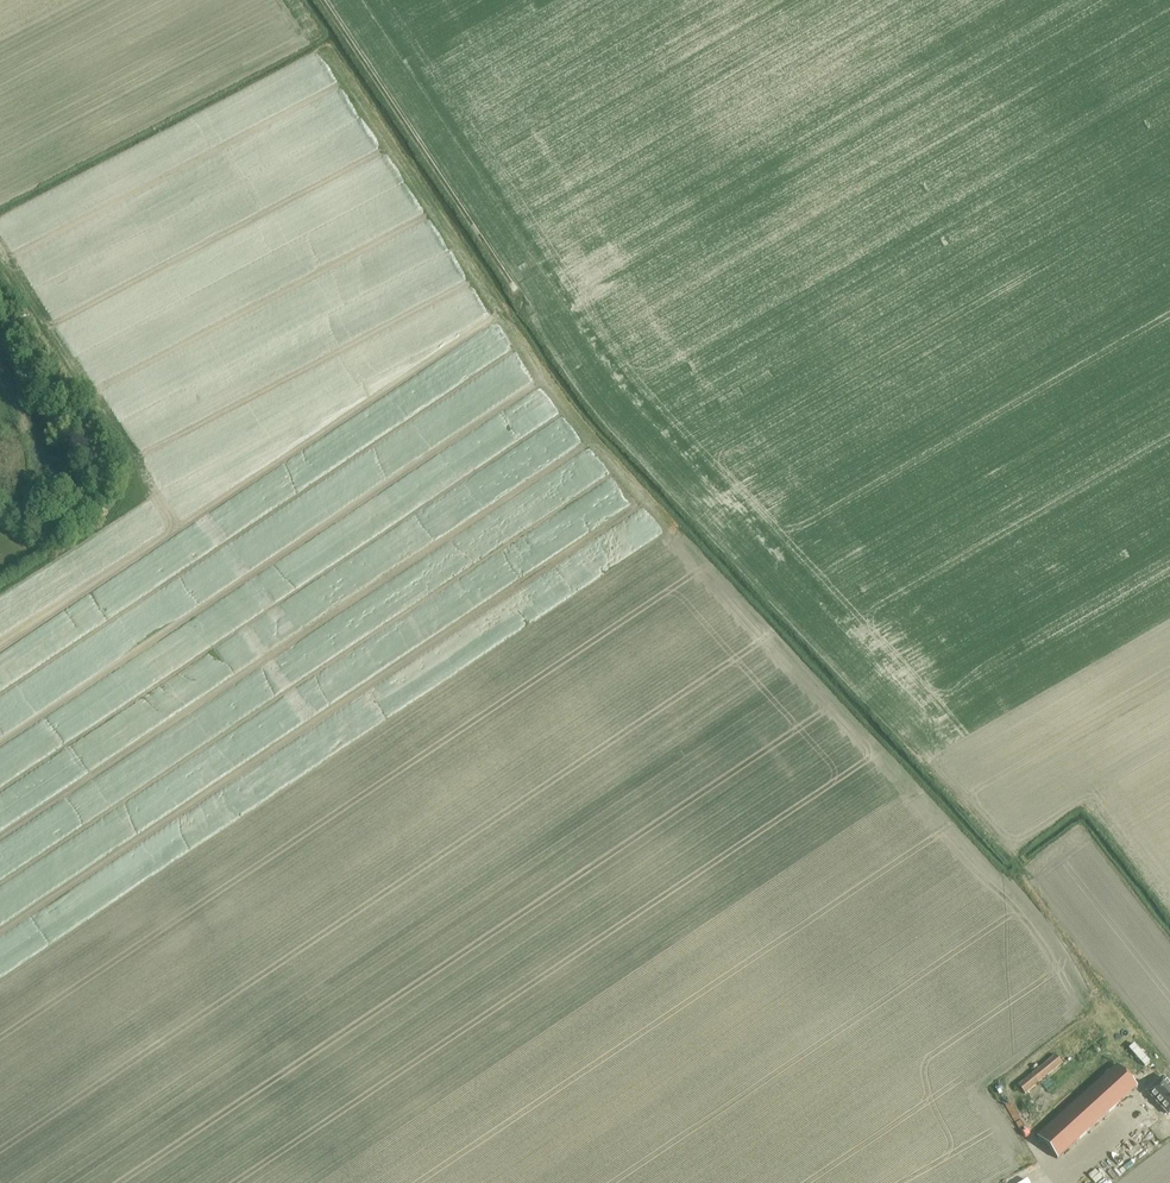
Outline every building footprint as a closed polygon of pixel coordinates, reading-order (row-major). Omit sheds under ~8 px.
[(1018,1085),(1025,1094),(1062,1064),(1054,1055),(1018,1085)] [(1116,1065),(1037,1137),(1057,1160),(1137,1087),(1116,1065)] [(1147,1092),(1168,1115),(1169,1113),(1169,1086),(1163,1078),(1147,1092)]
